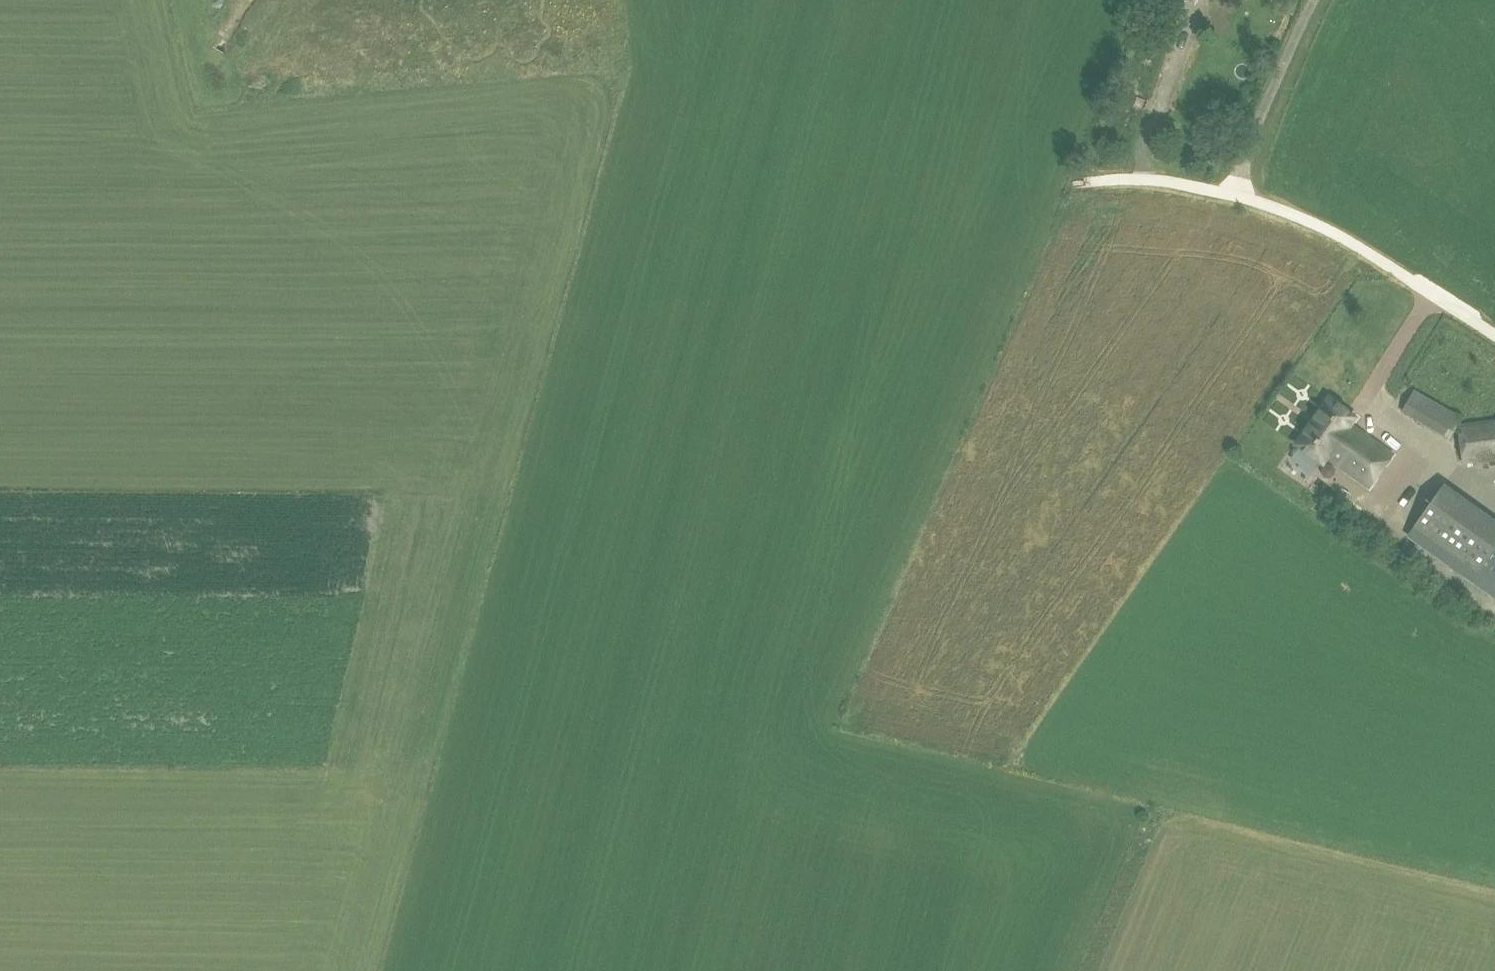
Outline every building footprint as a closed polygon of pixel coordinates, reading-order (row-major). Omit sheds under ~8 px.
[(1414,390),(1401,411),(1448,438),(1461,416),(1414,390)] [(1335,394),(1302,439),(1328,458),(1332,452),(1375,482),(1383,471),(1377,467),(1384,457),(1390,461),(1398,450),(1347,413),(1352,406),(1335,394)] [(1459,425),(1463,462),(1494,458),(1494,421),(1459,425)] [(1448,550),(1472,517),(1438,494),(1415,527),(1448,550)]
